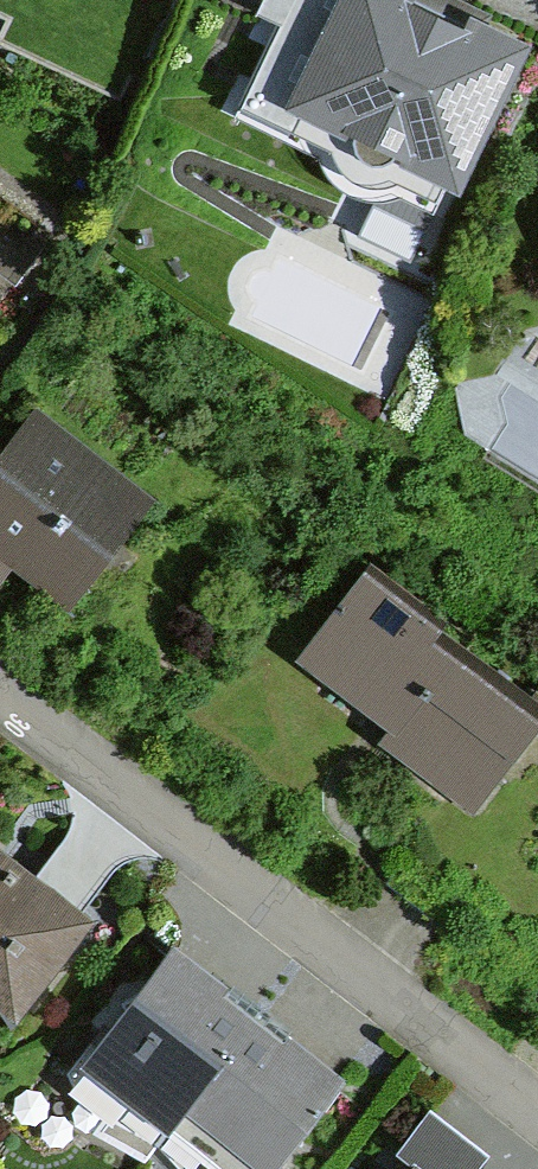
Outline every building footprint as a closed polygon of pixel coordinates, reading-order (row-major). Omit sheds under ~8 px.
[(508,42),(413,0),(272,0),(219,120),(432,214),(508,42)] [(41,422),(0,475),(0,563),(75,621),(159,512),(41,422)] [(365,572),(293,666),(478,807),(537,729),(537,703),(365,572)] [(0,843),(0,987),(14,998),(85,911),(0,843)] [(171,1116),(254,1013),(173,949),(91,1051),(171,1116)] [(334,1077),(254,1013),(171,1116),(238,1168),(260,1168),(334,1077)] [(432,1154),(420,1168),(452,1168),(432,1154)]
